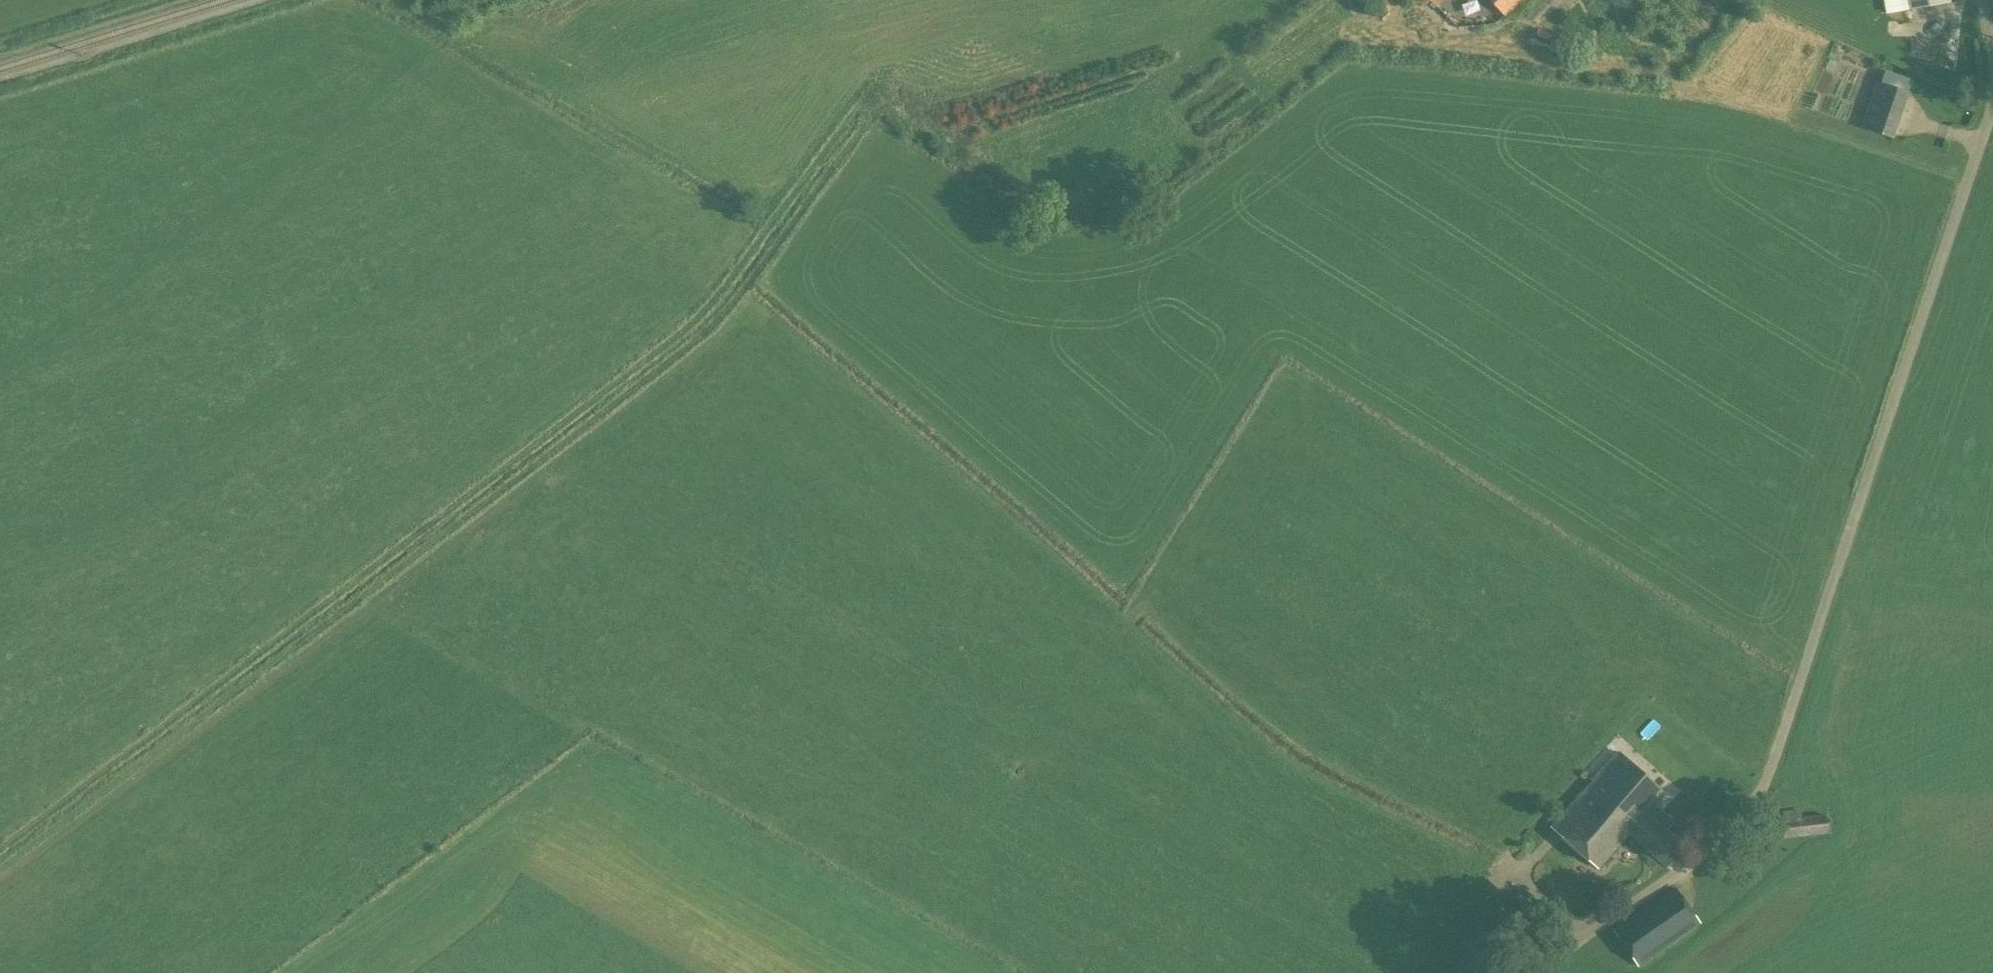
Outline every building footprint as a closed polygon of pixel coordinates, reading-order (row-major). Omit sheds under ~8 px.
[(1504,18),(1522,0),(1488,0),(1504,18)] [(1949,0),(1883,0),(1885,14),(1950,3),(1949,0)] [(1892,138),(1908,92),(1877,81),(1861,128),(1892,138)] [(1618,752),(1582,793),(1551,827),(1598,869),(1628,835),(1666,869),(1682,850),(1643,814),(1663,792),(1618,752)] [(1801,817),(1782,820),(1780,820),(1782,839),(1827,834),(1825,815),(1801,817)] [(1638,968),(1700,924),(1676,887),(1612,930),(1638,968)]
